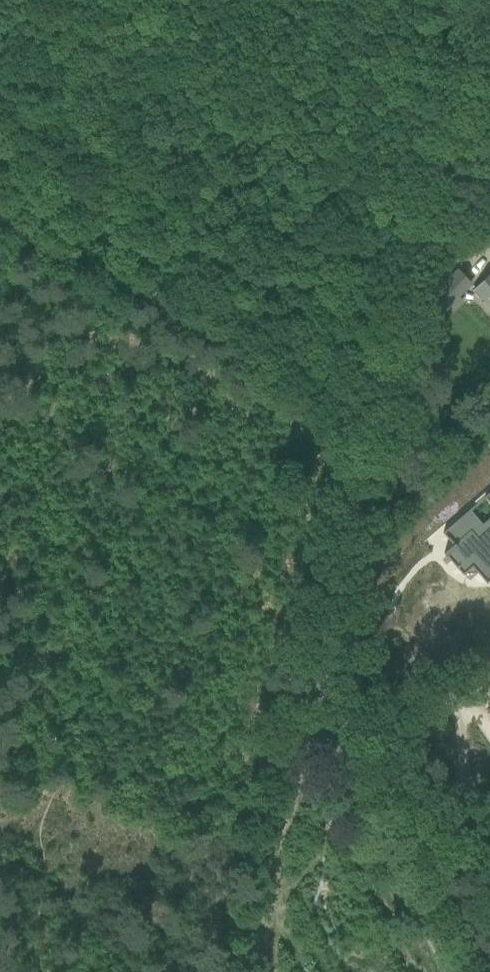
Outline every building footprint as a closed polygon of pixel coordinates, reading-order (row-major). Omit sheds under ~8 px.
[(444,308),(470,283),(458,270),(432,295),(444,308)] [(489,306),(489,273),(474,289),(489,306)] [(443,533),(453,545),(444,553),(446,556),(451,552),(455,557),(451,561),(463,574),(472,566),(487,583),(489,580),(489,518),(483,524),(470,509),(443,533)]
